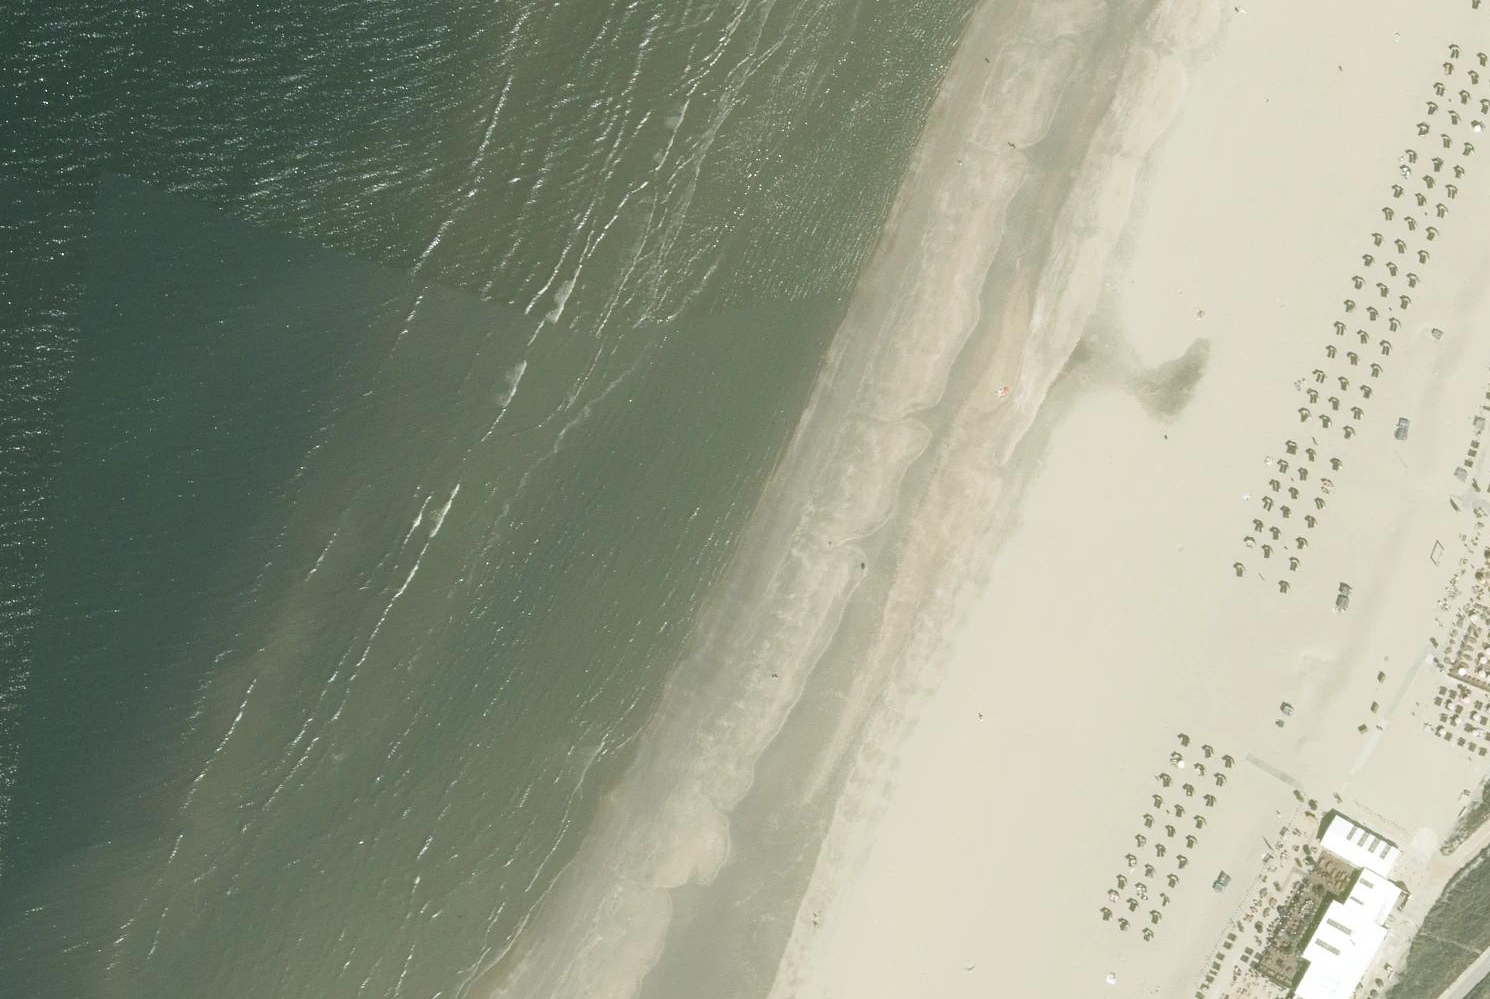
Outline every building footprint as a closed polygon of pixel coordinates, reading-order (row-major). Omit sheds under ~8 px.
[(1298,995),(1305,998),(1351,998),(1388,931),(1375,924),(1395,886),(1385,880),(1401,849),(1340,816),(1325,843),(1369,867),(1347,908),(1336,902),(1305,959),(1314,965),(1298,995)]
